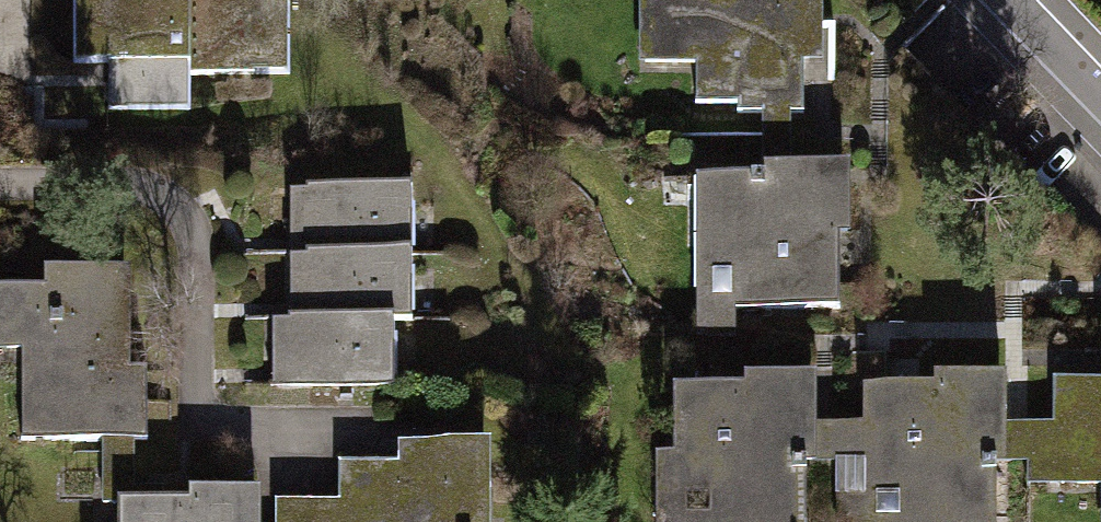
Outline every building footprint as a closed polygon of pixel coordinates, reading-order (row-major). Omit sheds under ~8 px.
[(68,74),(99,74),(99,120),(188,120),(188,86),(296,86),(297,0),(68,0),(68,74)] [(641,77),(688,76),(689,122),(793,120),(792,69),(813,68),(811,0),(640,0),(641,77)] [(844,173),(682,175),(684,346),(731,345),(731,322),(846,321),(844,173)] [(287,194),(288,264),(412,264),(411,194),(287,194)] [(48,277),(48,293),(2,294),(2,238),(0,238),(0,367),(10,367),(11,453),(156,451),(155,375),(135,375),(134,275),(48,277)] [(288,264),(288,332),(392,331),(412,331),(412,264),(288,264)] [(288,332),(271,332),(271,393),(392,392),(392,331),(288,332)] [(856,377),(861,521),(1003,521),(1002,465),(1001,422),(998,372),(856,377)] [(1048,376),(1049,421),(1015,422),(1001,422),(1002,465),(1027,464),(1027,488),(1096,487),(1097,521),(1100,521),(1100,375),(1048,376)] [(666,382),(667,521),(811,521),(810,381),(666,382)] [(491,449),(394,447),(394,473),(339,472),(339,507),(273,506),(272,521),(490,521),(491,449)] [(259,497),(191,496),(190,508),(124,507),(123,521),(258,521),(259,497)]
